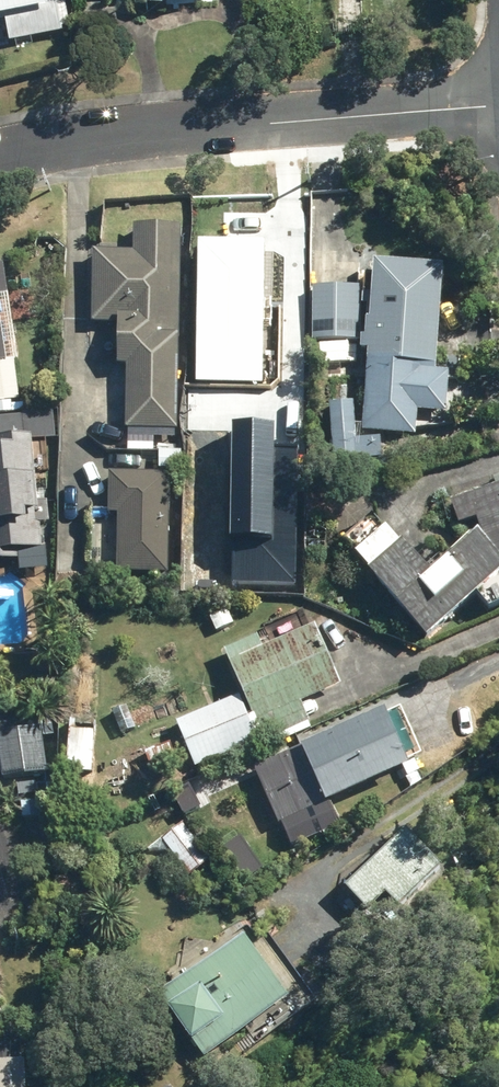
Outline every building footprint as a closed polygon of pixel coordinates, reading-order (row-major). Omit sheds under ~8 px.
[(49,8),(48,0),(0,0),(0,18),(5,17),(10,41),(65,31),(60,6),(49,8)] [(179,431),(182,225),(134,224),(133,250),(93,250),(92,325),(121,326),(120,366),(129,367),(128,430),(179,431)] [(0,264),(0,404),(23,400),(17,360),(20,360),(5,263),(0,264)] [(447,270),(377,264),(363,431),(417,436),(419,413),(447,415),(451,372),(438,371),(447,270)] [(361,341),(362,288),(316,287),(315,340),(361,341)] [(293,460),(295,317),(228,316),(226,459),(293,460)] [(355,405),(331,406),(335,468),(359,466),(359,462),(384,460),(382,438),(357,440),(355,405)] [(43,558),(33,438),(0,441),(0,562),(43,558)] [(231,514),(231,472),(191,472),(191,514),(231,514)] [(170,575),(172,475),(112,473),(111,515),(120,515),(118,573),(170,575)] [(453,501),(461,526),(478,520),(484,538),(476,529),(429,570),(405,542),(401,546),(388,530),(358,556),(371,571),(371,572),(430,640),(481,597),(491,607),(498,605),(498,486),(453,501)] [(262,633),(229,647),(269,744),(313,726),(303,704),(345,687),(318,623),(266,644),(262,633)] [(242,696),(177,722),(196,768),(261,741),(242,696)] [(399,704),(300,746),(301,747),(247,770),(270,825),(326,802),(326,801),(423,760),(399,704)] [(49,713),(2,717),(8,790),(55,786),(49,713)] [(104,719),(73,719),(72,776),(103,777),(104,719)] [(182,822),(156,839),(189,888),(215,870),(182,822)] [(418,828),(337,882),(366,925),(447,871),(418,828)] [(298,1006),(252,933),(151,997),(197,1069),(298,1006)] [(40,1079),(23,1079),(24,1053),(0,1052),(0,1086),(40,1086),(40,1079)]
